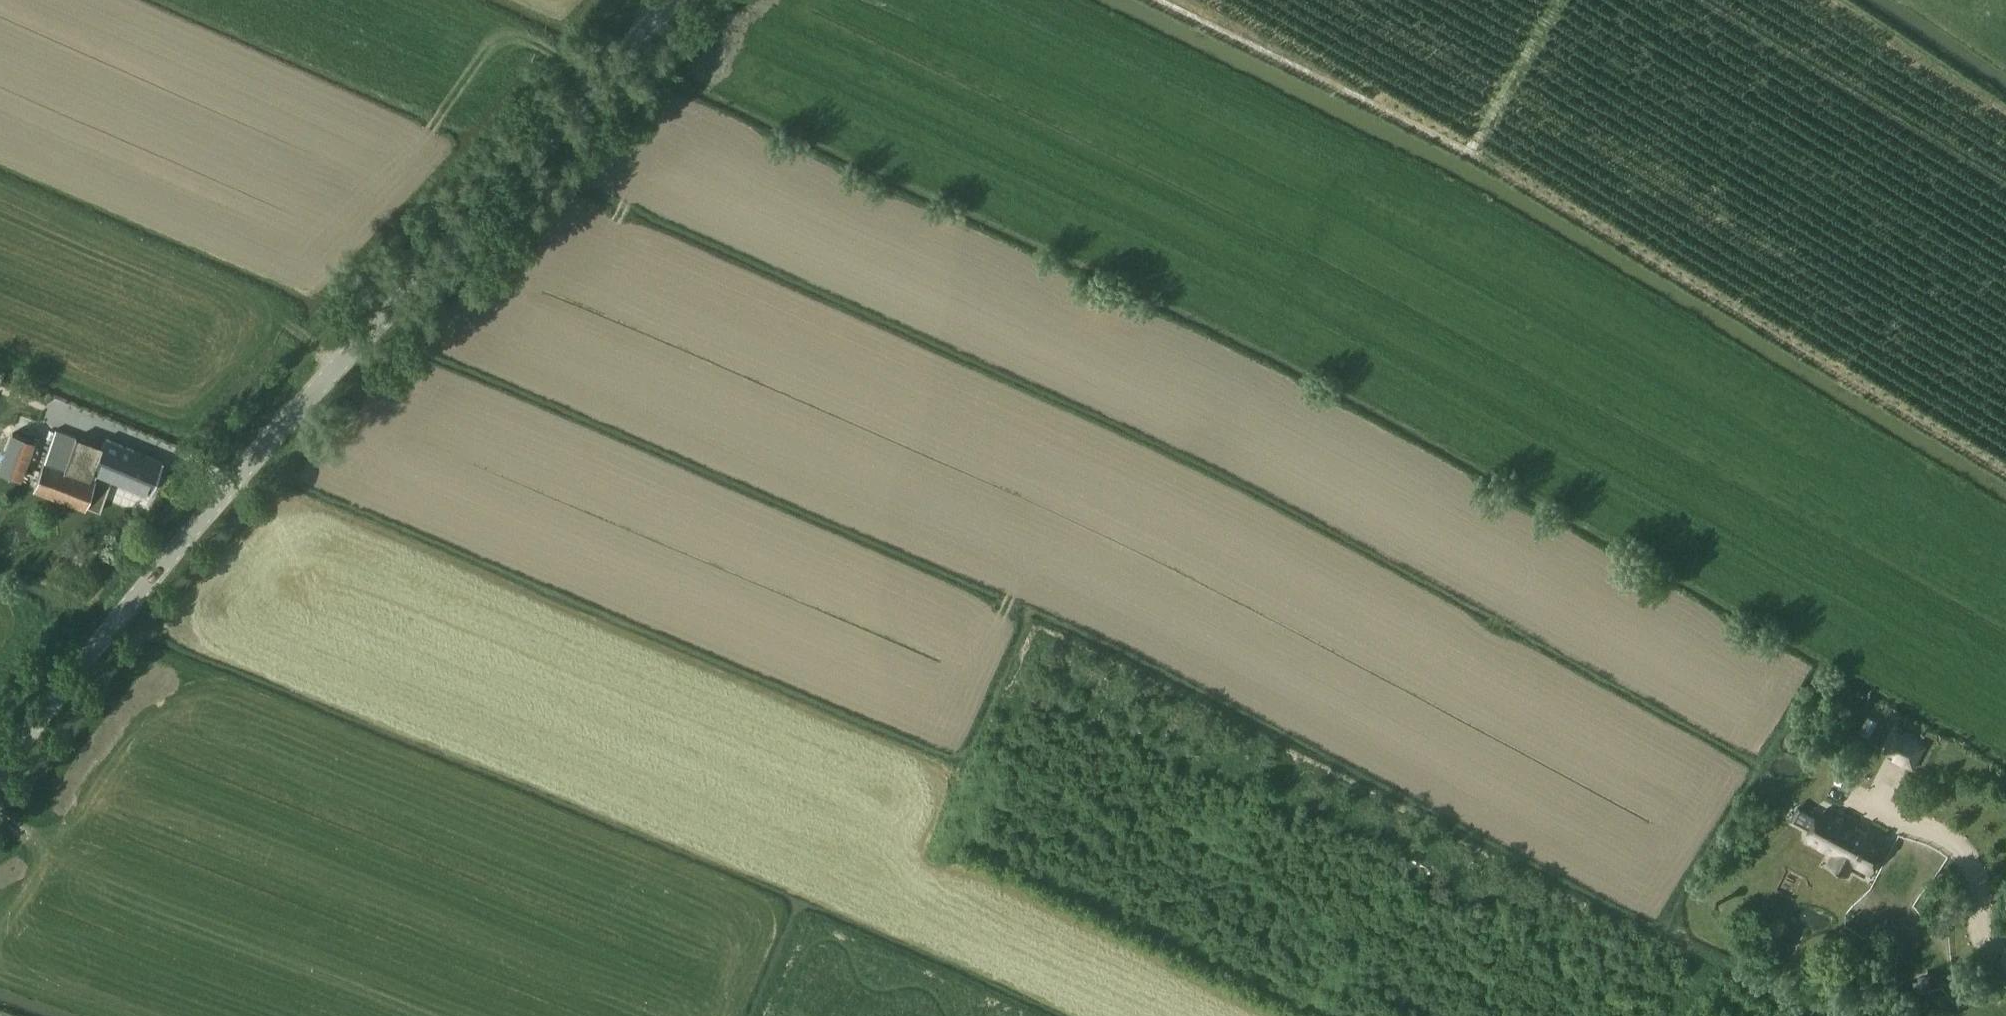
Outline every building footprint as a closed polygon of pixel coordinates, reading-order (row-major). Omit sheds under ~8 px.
[(56,428),(35,485),(101,510),(113,476),(151,491),(163,461),(163,460),(106,437),(102,447),(92,474),(67,465),(77,437),(56,428)] [(34,439),(13,431),(0,466),(0,469),(20,477),(34,439)] [(1896,731),(1885,753),(1912,767),(1923,746),(1896,731)] [(1891,836),(1829,803),(1813,835),(1836,847),(1831,858),(1851,869),(1856,858),(1874,867),(1891,836)] [(1931,978),(1919,979),(1920,991),(1932,990),(1931,978)]
